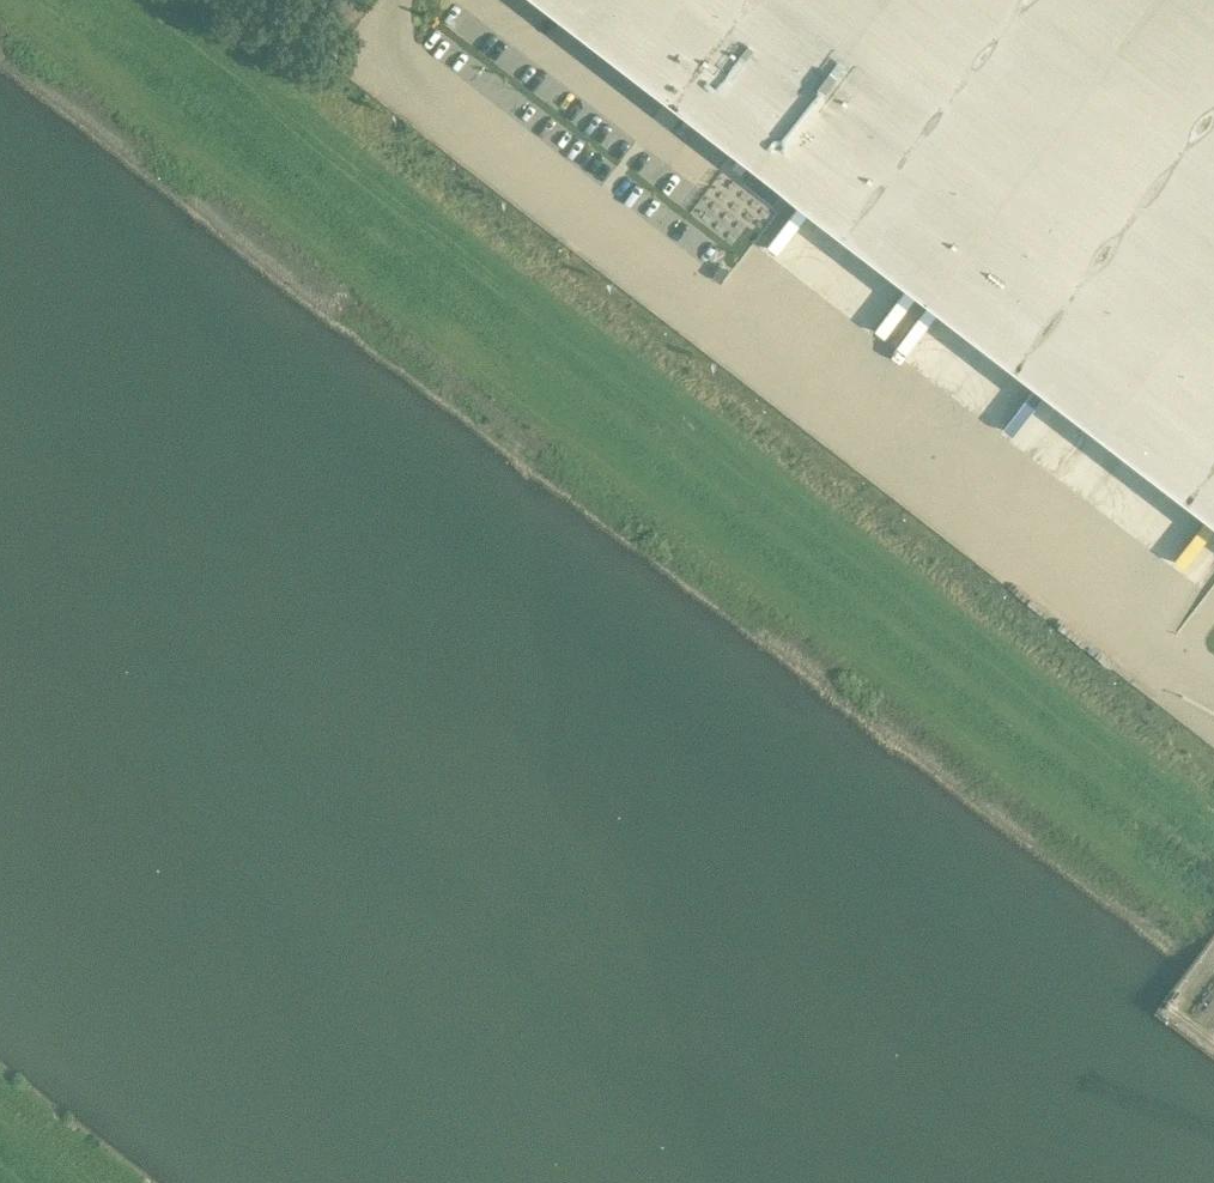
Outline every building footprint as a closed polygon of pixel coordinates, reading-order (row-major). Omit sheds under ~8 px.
[(1213,505),(1213,0),(560,0),(1213,505)] [(819,287),(837,265),(797,233),(779,254),(819,287)] [(897,311),(872,297),(859,319),(883,333),(897,311)]
